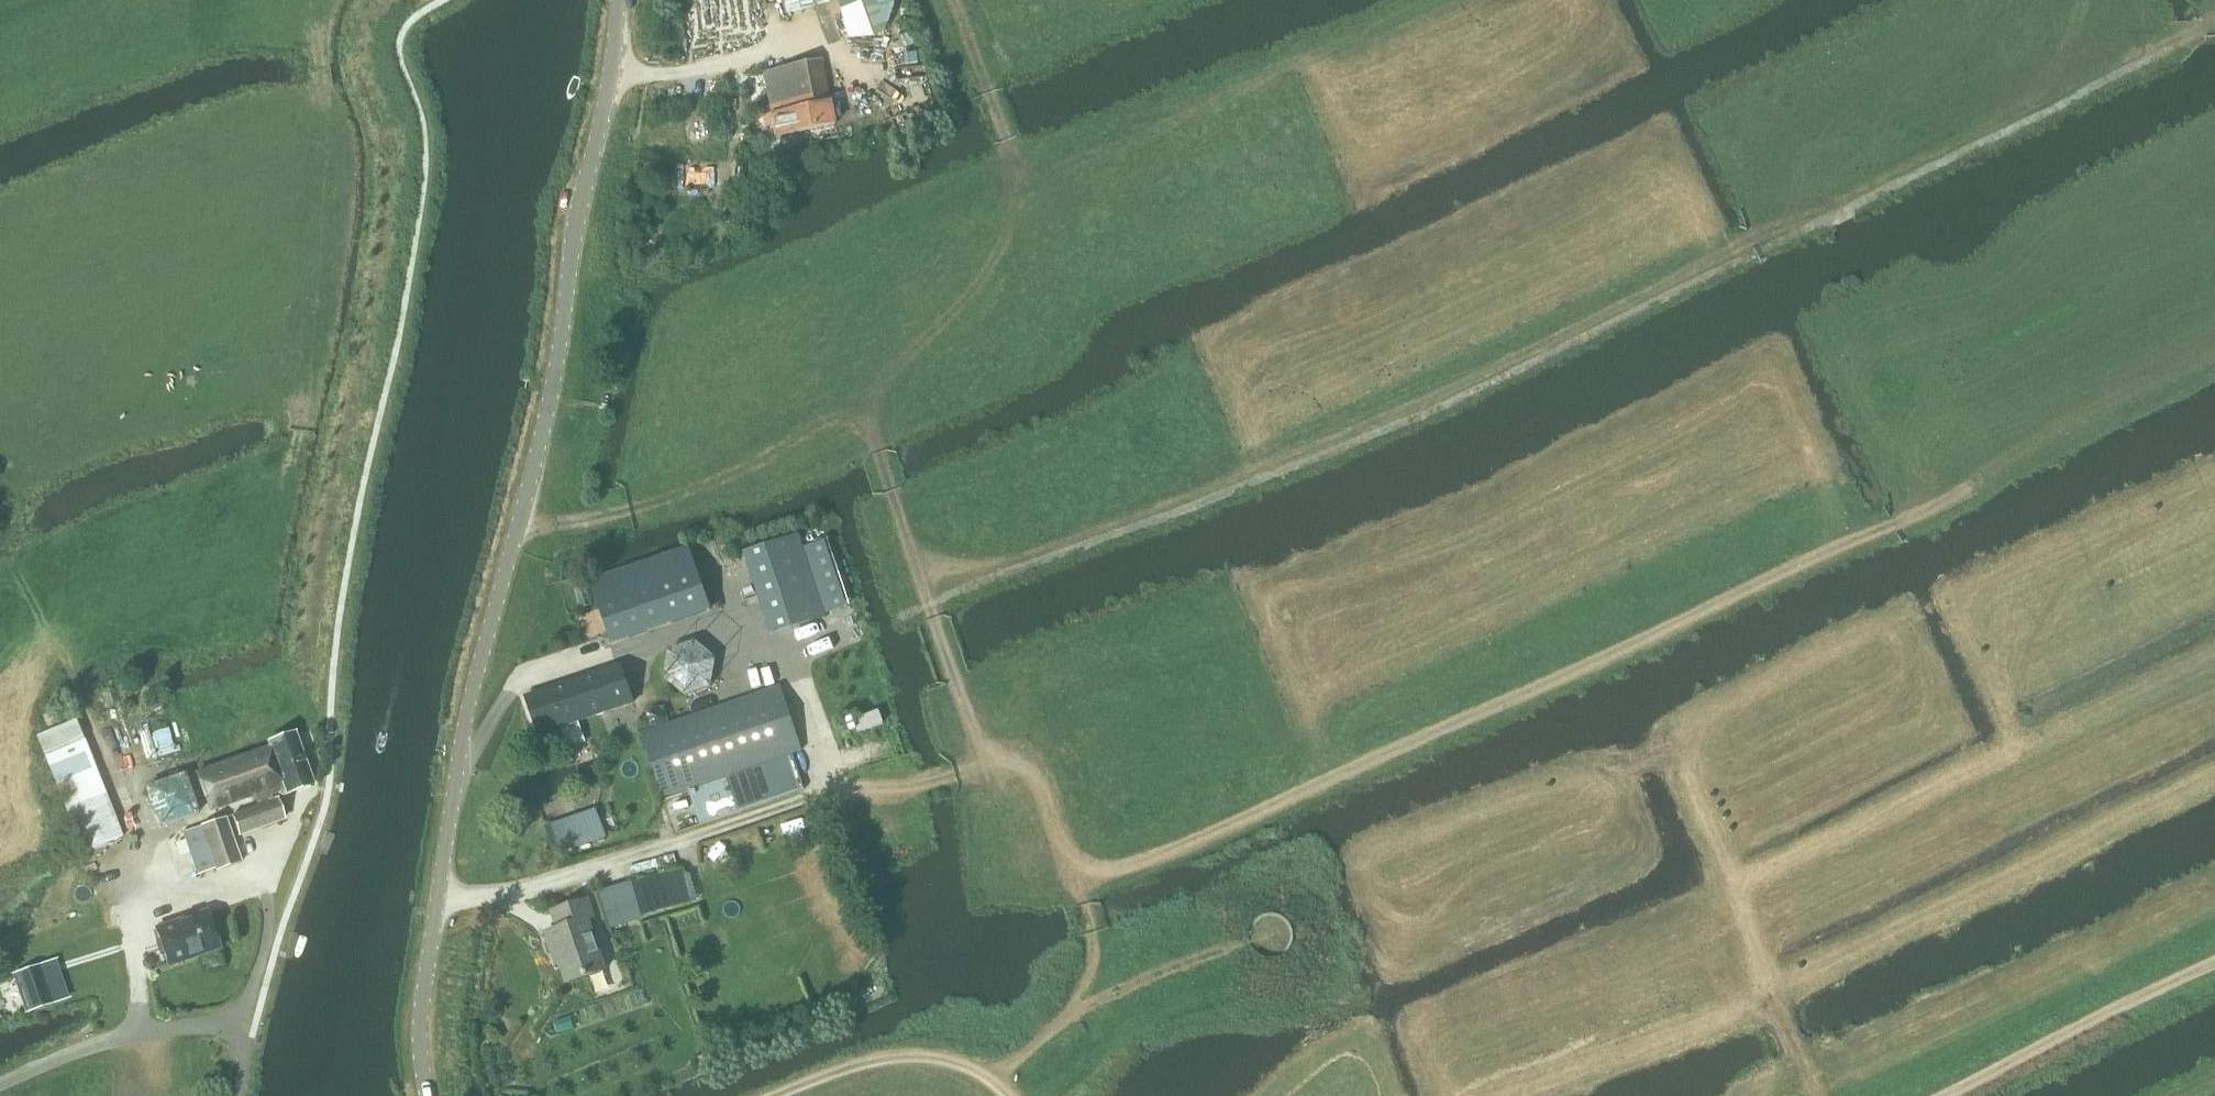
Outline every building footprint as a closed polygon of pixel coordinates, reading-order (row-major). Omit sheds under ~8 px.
[(832,2),(832,0),(783,0),(786,16),(816,9),(816,6),(832,2)] [(849,39),(887,28),(893,10),(896,0),(837,0),(849,39)] [(837,125),(824,60),(765,72),(773,114),(765,116),(767,126),(775,125),(778,136),(837,125)] [(686,190),(727,187),(726,167),(684,169),(686,190)] [(771,635),(827,617),(800,535),(744,553),(771,635)] [(612,645),(711,611),(689,548),(591,582),(612,645)] [(667,649),(662,678),(685,697),(712,688),(717,659),(695,639),(667,649)] [(621,664),(526,697),(539,736),(563,728),(570,748),(585,743),(579,726),(578,722),(634,703),(621,664)] [(663,797),(794,754),(802,751),(780,687),(642,733),(663,797)] [(78,718),(36,736),(83,853),(123,838),(78,718)] [(287,793),(314,784),(296,733),(269,743),(271,748),(197,774),(211,813),(256,797),(259,805),(233,815),(240,835),(284,820),(277,799),(273,800),(272,796),(286,791),(287,793)] [(794,756),(729,778),(740,811),(805,788),(794,756)] [(183,772),(143,788),(159,829),(199,813),(183,772)] [(596,812),(546,831),(557,859),(606,840),(596,812)] [(202,826),(183,833),(198,876),(217,869),(218,871),(242,863),(226,818),(202,826)] [(678,867),(631,881),(641,916),(692,901),(683,867),(679,869),(678,867)] [(608,970),(591,919),(595,918),(588,899),(552,911),(558,929),(546,934),(557,967),(561,966),(567,983),(608,970)] [(169,966),(220,948),(219,945),(221,941),(219,934),(215,932),(208,912),(156,930),(169,966)] [(54,1005),(40,966),(17,975),(30,1013),(54,1005)]
